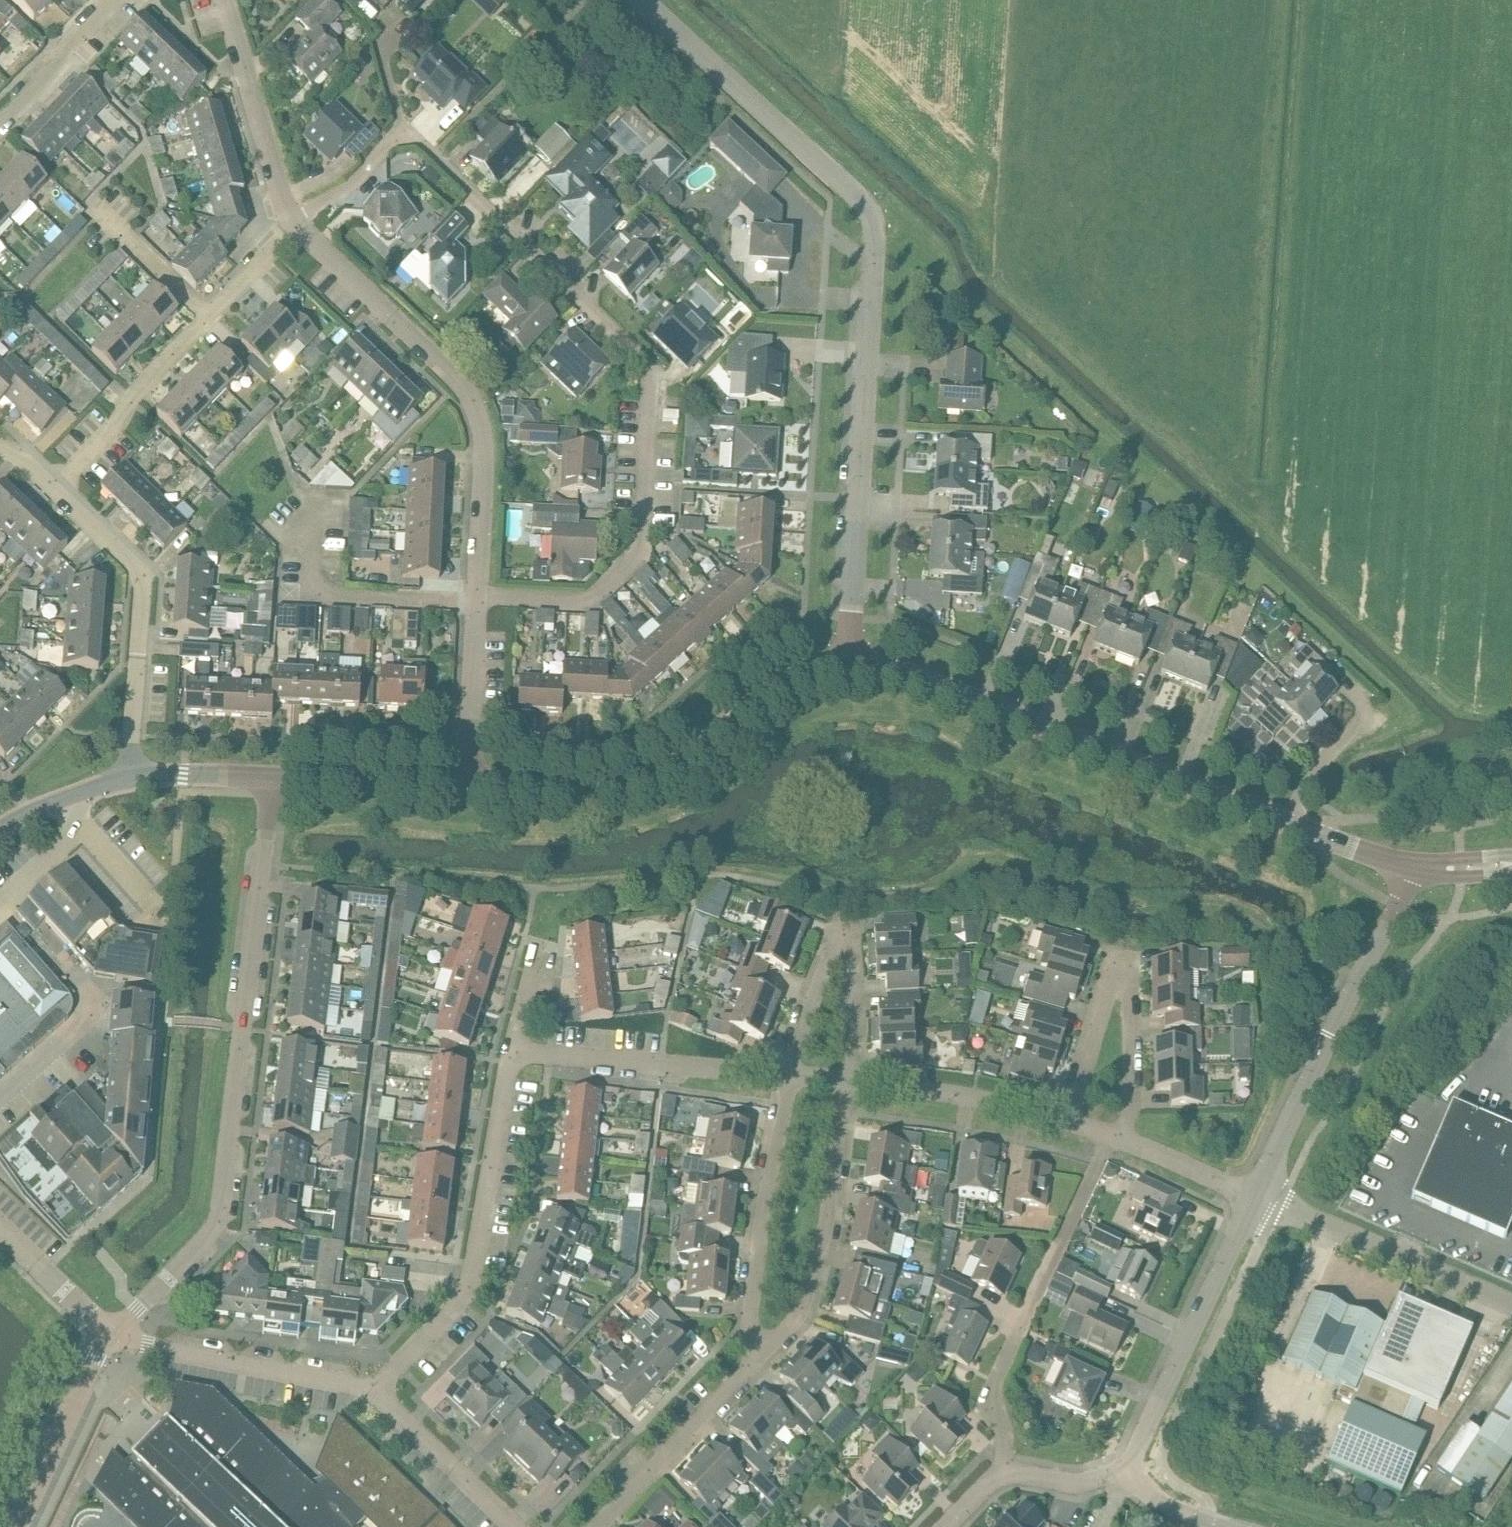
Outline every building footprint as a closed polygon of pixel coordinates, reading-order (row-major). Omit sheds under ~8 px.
[(3,17),(10,10),(0,0),(0,14),(3,17)] [(48,0),(12,0),(34,21),(51,3),(48,0)] [(310,6),(296,20),(310,34),(285,61),(311,85),(341,54),(321,35),(340,14),(326,0),(315,0),(310,6)] [(383,11),(384,10),(377,4),(381,0),(372,0),(383,11)] [(424,0),(398,0),(411,13),(424,0)] [(506,0),(470,0),(479,8),(489,18),(507,1),(506,0)] [(3,17),(0,20),(0,35),(10,24),(21,35),(28,27),(10,10),(3,17)] [(143,17),(120,41),(136,56),(159,32),(143,17)] [(151,71),(175,47),(159,32),(136,56),(151,71)] [(1,76),(9,83),(39,52),(31,45),(1,76)] [(151,71),(167,87),(190,62),(175,47),(151,71)] [(422,90),(442,110),(453,98),(465,110),(485,89),(471,75),(468,79),(438,51),(414,76),(426,87),(422,90)] [(190,62),(167,87),(183,102),(206,77),(190,62)] [(98,83),(104,89),(113,80),(107,74),(98,83)] [(82,80),(67,96),(92,119),(107,104),(82,80)] [(119,86),(113,80),(104,89),(111,96),(119,86)] [(96,123),(92,119),(67,96),(52,111),(77,135),(85,126),(90,130),(96,123)] [(129,114),(135,119),(145,110),(139,104),(129,114)] [(187,116),(190,128),(182,130),(185,140),(193,137),(225,128),(219,107),(187,116)] [(336,158),(337,159),(344,151),(354,161),(380,134),(369,123),(359,133),(334,108),(316,127),(314,125),(312,128),(313,129),(306,137),(323,153),(329,148),(337,157),(336,158)] [(151,116),(145,110),(135,119),(142,126),(151,116)] [(61,151),(77,135),(52,111),(37,127),(61,151)] [(494,120),(491,123),(477,138),(487,147),(473,161),(495,183),(509,169),(526,151),(494,120)] [(785,177),(727,124),(708,144),(755,188),(739,205),(753,217),(752,231),(750,262),(768,263),(767,272),(768,272),(788,273),(789,264),(791,234),(781,233),(782,224),(775,218),(782,210),(768,196),(774,189),(769,185),(778,174),(783,179),(785,177)] [(571,142),(554,126),(533,147),(550,163),(571,142)] [(61,151),(37,127),(22,143),(46,167),(61,151)] [(600,127),(592,136),(602,146),(611,137),(600,127)] [(225,128),(193,137),(199,158),(231,149),(225,128)] [(161,138),(148,142),(151,150),(163,146),(161,138)] [(591,139),(567,163),(552,178),(571,197),(560,208),(560,209),(565,204),(568,208),(593,183),(614,162),(591,139)] [(121,148),(129,155),(135,149),(127,142),(121,148)] [(165,154),(163,146),(151,150),(153,158),(165,154)] [(670,184),(688,165),(669,147),(651,166),(670,184)] [(116,154),(124,161),(129,155),(121,148),(116,154)] [(231,149),(199,158),(206,179),(238,170),(231,149)] [(78,154),(73,160),(82,169),(82,168),(90,176),(95,171),(87,163),(78,154)] [(4,178),(28,202),(46,183),(22,160),(4,178)] [(429,166),(420,176),(432,187),(442,178),(429,166)] [(238,170),(206,179),(212,200),(236,193),(244,191),(238,170)] [(91,179),(100,187),(106,180),(98,172),(91,179)] [(28,202),(4,178),(0,183),(0,210),(11,220),(28,202)] [(85,185),(94,193),(100,187),(91,179),(85,185)] [(163,191),(175,187),(172,179),(160,182),(163,191)] [(672,182),(655,199),(670,216),(682,205),(682,194),(672,182)] [(618,208),(593,183),(568,208),(572,211),(568,216),(589,237),(618,208)] [(177,196),(175,187),(163,191),(165,199),(177,196)] [(385,191),(379,197),(364,212),(364,224),(380,239),(384,235),(385,235),(386,236),(386,237),(391,237),(391,236),(391,235),(393,235),(397,239),(415,219),(415,216),(415,215),(396,196),(390,191),(385,191)] [(212,200),(217,219),(202,235),(222,253),(240,235),(234,229),(235,220),(244,218),(236,193),(212,200)] [(0,210),(0,231),(11,220),(0,210)] [(172,223),(162,214),(156,220),(166,229),(172,223)] [(464,288),(464,273),(463,253),(455,253),(455,245),(469,230),(451,214),(430,236),(438,245),(430,254),(418,265),(418,277),(431,288),(448,305),(464,288)] [(658,233),(640,216),(620,236),(630,246),(604,274),(635,304),(636,303),(629,297),(648,276),(642,271),(652,260),(641,250),(658,233)] [(160,235),(166,229),(156,220),(150,226),(160,235)] [(70,242),(82,230),(74,222),(62,234),(70,242)] [(51,246),(59,254),(70,242),(62,234),(51,246)] [(227,259),(222,253),(202,235),(187,251),(212,275),(227,259)] [(695,269),(704,259),(694,249),(684,259),(695,269)] [(212,275),(187,251),(172,267),(182,276),(196,290),(212,275)] [(114,258),(99,273),(107,280),(121,265),(114,258)] [(27,270),(35,278),(46,267),(38,259),(27,270)] [(16,282),(24,289),(35,278),(27,270),(16,282)] [(376,270),(371,275),(378,281),(383,276),(376,270)] [(93,295),(107,280),(99,273),(85,288),(93,295)] [(503,277),(489,291),(484,296),(511,322),(502,332),(504,334),(497,341),(510,353),(518,345),(524,350),(540,332),(554,318),(537,301),(530,309),(511,290),(514,287),(503,277)] [(78,310),(93,295),(85,288),(71,302),(78,310)] [(177,313),(163,299),(152,288),(137,304),(162,328),(177,313)] [(661,305),(652,296),(641,308),(650,316),(661,305)] [(657,313),(667,322),(653,336),(666,349),(669,346),(691,367),(717,341),(680,305),(679,306),(671,299),(657,313)] [(64,324),(78,310),(71,302),(57,317),(64,324)] [(36,315),(24,303),(17,311),(29,322),(36,315)] [(162,328),(137,304),(122,320),(147,344),(162,328)] [(7,305),(1,312),(9,319),(15,313),(7,305)] [(274,310),(258,327),(285,353),(297,341),(305,348),(318,334),(296,314),(287,322),(274,310)] [(147,344),(122,320),(107,336),(132,360),(147,344)] [(54,332),(43,321),(35,328),(47,340),(54,332)] [(272,367),(285,353),(258,327),(242,344),(253,355),(245,364),(267,385),(279,373),(272,367)] [(551,356),(585,389),(609,365),(574,332),(551,356)] [(953,335),(952,351),(963,351),(964,336),(953,335)] [(92,352),(102,362),(116,376),(132,360),(107,336),(92,352)] [(329,338),(313,355),(321,362),(336,345),(329,338)] [(771,340),(743,338),(729,353),(728,375),(748,376),(746,400),(760,401),(780,402),(782,374),(779,373),(780,359),(770,358),(771,340)] [(72,349),(61,339),(54,346),(65,357),(72,349)] [(359,341),(345,355),(332,368),(348,384),(375,356),(359,341)] [(226,390),(242,374),(232,365),(218,351),(202,367),(226,390)] [(91,367),(79,356),(72,363),(84,375),(91,367)] [(375,356),(348,384),(364,399),(390,371),(375,356)] [(941,383),(940,411),(979,413),(981,385),(978,385),(980,360),(948,358),(947,375),(950,375),(949,383),(941,383)] [(42,359),(34,368),(44,378),(52,369),(42,359)] [(0,366),(0,403),(5,398),(4,398),(20,381),(2,364),(0,366)] [(211,406),(226,390),(202,367),(187,383),(211,406)] [(390,371),(364,399),(380,414),(406,386),(390,371)] [(4,398),(5,398),(22,416),(47,390),(28,372),(20,381),(4,398)] [(196,422),(211,406),(187,383),(172,399),(196,422)] [(406,386),(380,414),(370,424),(393,446),(419,419),(412,412),(422,401),(406,386)] [(47,390),(22,416),(41,433),(65,408),(47,390)] [(196,422),(172,399),(157,414),(181,438),(196,422)] [(266,400),(252,415),(260,422),(274,407),(266,400)] [(517,419),(516,425),(523,425),(523,427),(539,427),(540,424),(540,411),(535,411),(535,404),(518,403),(517,419)] [(726,415),(733,416),(737,413),(737,407),(734,404),(728,404),(724,407),(723,411),(726,415)] [(504,424),(512,425),(514,406),(502,405),(501,419),(504,419),(504,424)] [(260,422),(252,415),(237,430),(245,438),(260,422)] [(683,471),(693,472),(696,439),(707,440),(708,429),(733,431),(730,474),(711,473),(710,486),(737,488),(737,474),(776,477),(779,432),(741,429),(741,420),(687,416),(683,471)] [(284,434),(281,437),(280,438),(285,449),(292,442),(292,443),(304,431),(294,421),(283,434),(284,434)] [(544,497),(543,507),(578,509),(579,492),(598,493),(600,472),(595,472),(596,448),(576,447),(577,431),(557,429),(521,427),(521,428),(510,427),(509,443),(520,443),(520,445),(547,447),(546,451),(558,459),(564,460),(562,490),(565,490),(564,501),(553,495),(553,497),(544,497)] [(237,430),(221,446),(230,454),(245,438),(237,430)] [(992,438),(979,437),(959,436),(959,448),(937,446),(936,471),(975,474),(976,462),(990,463),(992,438)] [(159,450),(165,456),(173,447),(167,441),(159,450)] [(210,458),(218,466),(230,454),(221,446),(210,458)] [(179,453),(173,447),(165,456),(170,461),(179,453)] [(299,467),(310,455),(302,447),(291,459),(299,467)] [(310,455),(299,467),(307,475),(319,463),(310,455)] [(180,460),(173,467),(178,471),(184,465),(180,460)] [(409,468),(408,490),(443,492),(444,470),(433,469),(434,461),(421,460),(420,469),(409,468)] [(1057,461),(1056,473),(1066,473),(1066,461),(1057,461)] [(1074,461),(1068,476),(1081,481),(1087,465),(1074,461)] [(125,465),(101,489),(117,504),(140,480),(125,465)] [(189,480),(196,486),(204,477),(198,471),(189,480)] [(975,474),(936,471),(934,496),(956,497),(955,509),(975,510),(986,511),(988,488),(974,486),(975,474)] [(353,486),(340,473),(326,487),(352,488),(353,486)] [(204,477),(196,486),(202,492),(210,483),(204,477)] [(140,480),(117,504),(133,519),(156,495),(140,480)] [(1109,481),(1103,496),(1113,500),(1118,485),(1109,481)] [(20,500),(4,484),(0,489),(0,521),(20,500)] [(407,512),(442,514),(443,492),(408,490),(407,512)] [(156,495),(133,519),(148,535),(172,510),(156,495)] [(0,521),(0,528),(12,540),(36,515),(20,500),(0,521)] [(365,501),(363,501),(351,500),(351,501),(349,500),(348,506),(351,506),(350,510),(371,510),(378,511),(378,500),(368,500),(368,502),(365,502),(365,501)] [(552,530),(551,567),(550,580),(573,582),(573,581),(581,582),(587,576),(588,563),(595,564),(597,525),(577,525),(578,509),(543,507),(533,507),(532,529),(552,530)] [(739,507),(738,528),(772,530),(773,509),(739,507)] [(172,510),(148,535),(164,550),(187,526),(172,510)] [(350,518),(349,531),(370,532),(371,510),(350,510),(350,518)] [(406,534),(441,535),(442,514),(407,512),(406,534)] [(12,540),(28,555),(52,530),(36,515),(12,540)] [(932,528),(931,553),(970,555),(971,543),(985,544),(987,519),(974,518),(954,517),(954,529),(932,528)] [(692,533),(693,520),(681,519),(680,532),(692,533)] [(705,520),(705,521),(693,520),(692,533),(704,534),(705,528),(718,528),(719,521),(705,520)] [(771,550),(772,530),(738,528),(737,548),(771,550)] [(52,530),(28,555),(44,570),(67,545),(52,530)] [(348,551),(361,551),(389,553),(390,543),(369,542),(370,532),(349,531),(349,543),(348,551)] [(259,534),(251,542),(262,554),(270,546),(259,534)] [(405,555),(440,557),(441,535),(406,534),(405,555)] [(675,557),(684,548),(676,539),(667,548),(675,557)] [(198,540),(197,552),(212,553),(213,541),(198,540)] [(1184,544),(1178,560),(1190,565),(1197,549),(1184,544)] [(684,548),(675,557),(683,566),(693,557),(684,548)] [(742,553),(741,566),(763,577),(766,570),(769,570),(771,550),(737,548),(736,552),(742,553)] [(361,562),(361,551),(348,551),(347,572),(354,572),(354,562),(361,562)] [(969,568),(970,555),(931,553),(929,577),(950,579),(949,595),(981,597),(983,570),(969,568)] [(404,577),(419,578),(439,579),(440,557),(405,555),(404,577)] [(1051,588),(1056,575),(1060,564),(1037,555),(1020,595),(1031,600),(1024,620),(1047,629),(1061,592),(1051,588)] [(1015,561),(1001,598),(1007,600),(1016,603),(1017,604),(1031,566),(1015,561)] [(218,580),(211,580),(212,566),(198,565),(178,564),(177,586),(211,588),(243,590),(243,576),(218,575),(218,580)] [(759,584),(763,577),(741,566),(730,576),(726,572),(724,575),(746,600),(761,586),(759,584)] [(639,586),(652,574),(646,567),(633,578),(639,586)] [(499,571),(499,583),(511,584),(511,572),(499,571)] [(652,574),(639,586),(646,593),(652,587),(656,591),(662,585),(652,574)] [(731,614),(746,600),(724,575),(708,588),(731,614)] [(70,579),(69,592),(61,592),(60,601),(69,601),(104,604),(105,582),(70,579)] [(244,590),(271,593),(272,593),(273,584),(245,581),(244,590)] [(1089,623),(1101,592),(1080,584),(1075,597),(1061,592),(1047,629),(1070,638),(1078,618),(1089,623)] [(177,586),(175,608),(210,610),(211,588),(177,586)] [(716,627),(731,614),(708,588),(693,602),(716,627)] [(1115,656),(1130,619),(1119,615),(1124,601),(1101,592),(1089,623),(1100,627),(1092,647),(1115,656)] [(24,593),(23,602),(36,603),(37,594),(24,593)] [(617,608),(609,599),(600,608),(607,616),(617,608)] [(67,623),(102,625),(104,604),(69,601),(67,623)] [(36,612),(36,603),(23,602),(23,611),(36,612)] [(693,602),(678,615),(703,644),(710,637),(708,635),(716,627),(693,602)] [(271,605),(270,605),(258,604),(258,613),(270,614),(271,605)] [(277,607),(276,631),(297,632),(298,608),(277,607)] [(696,650),(703,644),(678,615),(670,607),(655,621),(685,654),(693,647),(696,650)] [(210,610),(175,608),(174,630),(194,631),(209,632),(210,610)] [(298,608),(297,632),(315,633),(316,609),(298,608)] [(617,608),(607,616),(616,626),(626,617),(617,608)] [(356,610),(354,632),(371,633),(372,619),(368,619),(369,611),(356,610)] [(342,612),(329,611),(328,635),(341,636),(342,612)] [(1157,650),(1169,619),(1147,611),(1142,624),(1130,619),(1115,656),(1138,665),(1146,645),(1157,650)] [(341,636),(350,636),(351,612),(342,612),(341,636)] [(545,625),(545,612),(537,612),(536,624),(545,625)] [(553,625),(554,614),(554,613),(545,612),(545,625),(553,625)] [(245,642),(254,644),(262,645),(268,645),(270,614),(258,613),(257,622),(257,628),(241,627),(240,639),(245,639),(245,642)] [(585,626),(598,626),(599,615),(586,614),(585,626)] [(22,619),(22,627),(30,627),(30,620),(22,619)] [(1169,619),(1157,650),(1169,654),(1161,674),(1184,683),(1198,646),(1176,637),(1181,624),(1169,619)] [(670,668),(685,654),(655,621),(654,622),(652,620),(638,632),(670,668)] [(65,644),(100,647),(102,625),(67,623),(65,644)] [(585,626),(585,634),(585,638),(598,639),(598,626),(585,626)] [(1251,628),(1242,637),(1256,650),(1264,640),(1251,628)] [(21,641),(33,642),(34,633),(21,632),(21,641)] [(655,682),(670,668),(638,632),(629,640),(638,650),(632,656),(655,682)] [(405,643),(405,634),(393,633),(392,643),(405,643)] [(418,635),(405,634),(405,643),(404,652),(416,652),(417,644),(418,635)] [(1198,646),(1184,683),(1207,692),(1215,672),(1226,677),(1238,646),(1215,637),(1210,650),(1198,646)] [(33,650),(33,642),(21,641),(20,650),(33,650)] [(252,657),(254,644),(245,642),(244,656),(252,657)] [(405,643),(392,643),(392,651),(404,652),(405,643)] [(99,669),(100,647),(65,644),(64,666),(99,669)] [(262,645),(254,644),(252,657),(261,657),(262,645)] [(598,644),(597,655),(607,656),(608,645),(598,644)] [(211,647),(180,645),(179,659),(210,661),(210,660),(211,647)] [(1240,646),(1226,680),(1239,692),(1262,666),(1240,646)] [(211,647),(210,660),(232,661),(233,648),(211,647)] [(1291,684),(1320,710),(1337,692),(1321,678),(1322,678),(1329,670),(1306,648),(1290,664),(1301,674),(1291,684)] [(632,662),(622,671),(630,695),(637,693),(640,695),(655,682),(632,656),(629,659),(632,662)] [(208,681),(209,681),(210,663),(200,663),(199,680),(186,679),(185,715),(206,716),(208,681)] [(563,698),(583,699),(585,664),(564,663),(563,679),(563,698)] [(583,699),(603,700),(605,665),(585,664),(583,699)] [(623,698),(630,695),(622,671),(608,670),(608,665),(605,665),(603,700),(622,701),(623,698)] [(272,719),(273,703),(274,668),(272,668),(271,684),(252,683),(250,718),(272,719)] [(273,703),(294,704),(296,669),(274,668),(273,703)] [(294,704),(316,705),(317,671),(296,669),(294,704)] [(316,705),(337,706),(339,672),(317,671),(316,705)] [(25,687),(50,712),(66,696),(51,682),(41,672),(25,687)] [(361,673),(339,672),(337,706),(359,707),(360,687),(361,673)] [(401,710),(403,674),(381,672),(379,708),(401,710)] [(403,674),(401,710),(423,711),(425,675),(403,674)] [(518,711),(540,713),(542,678),(520,677),(518,711)] [(563,679),(542,678),(540,713),(562,714),(563,698),(563,679)] [(206,716),(228,717),(230,682),(209,681),(208,681),(206,716)] [(252,683),(230,682),(228,717),(250,718),(252,683)] [(1320,710),(1291,684),(1282,693),(1272,684),(1256,702),(1280,723),(1288,714),(1303,729),(1320,710)] [(10,703),(35,728),(50,712),(25,687),(10,703)] [(20,743),(35,728),(10,703),(0,713),(0,724),(20,743)] [(5,759),(20,743),(0,724),(0,755),(5,759)] [(30,904),(21,912),(18,915),(34,932),(46,922),(94,976),(114,979),(155,986),(162,938),(119,931),(65,872),(53,882),(56,886),(45,896),(42,893),(29,903),(30,904)] [(721,883),(695,912),(719,921),(732,887),(721,883)] [(397,885),(393,912),(404,914),(407,886),(397,885)] [(377,908),(374,927),(384,929),(388,894),(350,890),(348,904),(377,908)] [(340,902),(303,897),(300,919),(337,923),(340,902)] [(766,926),(762,938),(797,951),(805,930),(784,922),(789,910),(764,900),(756,922),(766,926)] [(419,902),(415,916),(416,917),(424,919),(428,904),(419,902)] [(466,933),(501,944),(508,923),(472,912),(461,908),(454,930),(465,934),(466,933)] [(401,935),(404,914),(393,912),(391,934),(401,935)] [(711,919),(695,913),(686,948),(698,951),(711,919)] [(915,917),(903,918),(883,919),(884,931),(874,932),(875,955),(909,954),(908,941),(916,941),(915,917)] [(966,946),(977,945),(978,929),(980,929),(979,918),(962,919),(962,931),(965,931),(966,946)] [(298,940),(334,944),(337,923),(300,919),(298,940)] [(68,1019),(67,1018),(70,1015),(72,1012),(73,1008),(73,1004),(72,1001),(70,997),(68,996),(69,995),(21,942),(14,933),(6,925),(0,930),(0,1080),(68,1019)] [(14,933),(21,942),(30,934),(23,926),(14,933)] [(372,948),(381,949),(384,929),(374,927),(372,948)] [(1048,967),(1087,979),(1090,968),(1085,966),(1088,954),(1081,952),(1085,941),(1044,929),(1037,952),(1051,956),(1048,967)] [(574,956),(605,953),(602,930),(571,934),(574,956)] [(459,953),(495,965),(501,944),(466,933),(465,934),(462,945),(454,943),(451,952),(459,954),(459,953)] [(398,957),(401,935),(391,934),(388,956),(398,957)] [(981,935),(978,947),(989,950),(992,937),(981,935)] [(665,945),(679,948),(681,939),(668,936),(665,945)] [(789,973),(797,951),(762,938),(757,951),(747,947),(744,954),(729,948),(724,962),(739,967),(763,977),(768,965),(789,973)] [(295,961),(332,966),(334,944),(298,940),(295,961)] [(679,948),(665,945),(663,954),(677,957),(679,948)] [(372,948),(369,970),(378,971),(381,949),(372,948)] [(1220,951),(1221,969),(1248,968),(1247,950),(1220,951)] [(576,977),(607,974),(619,972),(617,951),(605,953),(574,956),(576,977)] [(1152,965),(1153,991),(1186,990),(1186,973),(1208,973),(1208,952),(1164,953),(1164,965),(1152,965)] [(452,974),(488,986),(495,965),(459,953),(459,954),(452,974)] [(909,954),(875,955),(876,979),(886,979),(886,991),(918,989),(917,964),(910,965),(909,954)] [(959,975),(956,975),(956,989),(971,989),(970,954),(958,955),(959,975)] [(410,960),(398,957),(388,956),(385,978),(396,979),(397,967),(406,969),(410,960)] [(292,982),(329,987),(332,966),(295,961),(292,982)] [(742,994),(737,1006),(771,1019),(780,997),(759,989),(763,977),(739,967),(731,990),(742,994)] [(1023,998),(1045,1004),(1064,1010),(1067,998),(1074,1000),(1078,989),(1084,991),(1087,979),(1048,967),(1045,979),(1030,975),(1023,998)] [(363,991),(376,992),(378,971),(369,970),(368,978),(364,980),(363,991)] [(446,995),(482,1006),(488,986),(452,974),(446,995)] [(576,977),(578,999),(610,995),(607,974),(576,977)] [(385,978),(383,1000),(393,1001),(396,979),(385,978)] [(290,1004),(327,1008),(329,987),(292,982),(290,1004)] [(655,990),(668,993),(670,985),(658,982),(655,990)] [(668,993),(655,990),(653,999),(666,1002),(668,993)] [(977,990),(972,1002),(982,1006),(988,995),(977,990)] [(1187,1009),(1186,990),(1153,991),(1153,1017),(1165,1017),(1165,1029),(1170,1029),(1175,1029),(1201,1029),(1201,1028),(1198,1028),(1197,1008),(1187,1009)] [(365,1005),(364,1012),(373,1013),(376,992),(363,991),(362,1002),(365,1005)] [(878,1008),(879,1032),(913,1030),(913,1018),(919,1018),(919,994),(907,995),(887,996),(887,1008),(878,1008)] [(475,1027),(482,1006),(446,995),(439,1016),(475,1027)] [(581,1021),(612,1017),(610,995),(578,999),(581,1021)] [(114,1039),(150,1041),(153,1002),(114,999),(110,1039),(114,1039)] [(383,1000),(381,1010),(392,1011),(393,1001),(383,1000)] [(287,1025),(324,1029),(327,1008),(290,1004),(287,1025)] [(1026,1041),(1065,1053),(1069,1041),(1063,1039),(1066,1028),(1059,1026),(1063,1015),(1043,1009),(1030,1005),(1023,1027),(1030,1029),(1026,1041)] [(763,1041),(771,1019),(737,1006),(733,1018),(723,1015),(719,1023),(712,1020),(707,1033),(738,1045),(742,1033),(763,1041)] [(1249,1008),(1232,1009),(1232,1026),(1249,1026),(1249,1008)] [(360,1042),(370,1043),(373,1013),(364,1012),(360,1042)] [(672,1012),(669,1025),(693,1034),(697,1021),(672,1012)] [(442,1039),(449,1042),(457,1044),(468,1048),(475,1027),(439,1016),(432,1036),(442,1039)] [(1154,1043),(1154,1067),(1191,1066),(1190,1053),(1201,1053),(1201,1029),(1175,1029),(1175,1042),(1154,1043)] [(913,1042),(913,1030),(879,1032),(880,1056),(889,1056),(890,1068),(922,1066),(922,1046),(921,1042),(913,1042)] [(964,1030),(951,1030),(952,1043),(965,1043),(964,1030)] [(109,1115),(147,1119),(154,1041),(150,1041),(114,1039),(112,1064),(85,1088),(109,1115)] [(442,1039),(438,1051),(454,1052),(457,1044),(449,1042),(442,1039)] [(1016,1050),(1015,1054),(1009,1074),(1042,1083),(1046,1072),(1053,1074),(1056,1063),(1062,1064),(1065,1053),(1026,1041),(1023,1052),(1016,1050)] [(280,1066),(317,1070),(320,1049),(303,1047),(283,1045),(280,1066)] [(358,1065),(356,1075),(365,1076),(369,1049),(358,1048),(356,1065),(358,1065)] [(466,1066),(446,1064),(434,1062),(431,1084),(463,1088),(466,1066)] [(962,1074),(973,1075),(975,1064),(963,1062),(962,1074)] [(277,1087),(315,1092),(317,1070),(280,1066),(277,1087)] [(373,1076),(384,1078),(385,1068),(374,1066),(373,1076)] [(1191,1066),(1154,1067),(1155,1091),(1176,1090),(1176,1104),(1172,1104),(1172,1105),(1202,1105),(1202,1080),(1191,1080),(1191,1066)] [(1248,1066),(1239,1066),(1239,1080),(1248,1080),(1248,1066)] [(356,1075),(355,1086),(364,1087),(365,1076),(356,1075)] [(382,1088),(384,1078),(373,1076),(372,1086),(382,1088)] [(460,1109),(463,1088),(431,1084),(428,1105),(460,1109)] [(275,1109),(312,1113),(315,1092),(277,1087),(275,1109)] [(113,1143),(73,1098),(64,1088),(37,1112),(39,1113),(32,1119),(31,1117),(0,1145),(0,1159),(26,1196),(30,1193),(41,1206),(113,1143)] [(113,1143),(142,1176),(147,1119),(109,1115),(85,1088),(73,1098),(113,1143)] [(569,1092),(566,1114),(598,1117),(599,1104),(612,1105),(613,1097),(569,1092)] [(654,1095),(653,1095),(641,1094),(640,1103),(653,1104),(654,1095)] [(458,1131),(460,1109),(428,1105),(426,1127),(458,1131)] [(1452,1105),(1411,1198),(1505,1239),(1511,1222),(1511,1131),(1452,1105)] [(707,1141),(744,1148),(748,1127),(724,1122),(726,1110),(702,1106),(700,1118),(711,1120),(707,1141)] [(351,1117),(360,1118),(361,1108),(352,1107),(351,1117)] [(272,1130),(292,1132),(310,1134),(312,1113),(275,1109),(272,1130)] [(369,1109),(368,1120),(378,1121),(379,1111),(369,1109)] [(598,1117),(566,1114),(564,1136),(595,1139),(598,1117)] [(359,1128),(360,1118),(351,1117),(350,1127),(359,1128)] [(376,1131),(378,1121),(368,1120),(367,1130),(376,1131)] [(333,1143),(358,1146),(360,1130),(335,1127),(333,1143)] [(423,1149),(435,1150),(455,1153),(458,1131),(426,1127),(423,1149)] [(871,1141),(868,1163),(905,1169),(909,1148),(919,1150),(922,1137),(898,1132),(896,1144),(871,1141)] [(635,1143),(649,1145),(650,1136),(635,1135),(635,1143)] [(564,1136),(562,1157),(593,1161),(595,1139),(564,1136)] [(689,1174),(713,1177),(715,1166),(740,1170),(744,1148),(707,1141),(703,1162),(692,1160),(691,1163),(681,1161),(680,1172),(689,1174)] [(268,1163),(305,1168),(308,1146),(291,1144),(271,1142),(268,1163)] [(113,1143),(41,1206),(38,1209),(69,1241),(111,1204),(142,1176),(113,1143)] [(345,1162),(344,1172),(353,1173),(354,1164),(356,1164),(358,1146),(333,1143),(330,1160),(345,1162)] [(649,1145),(635,1143),(634,1152),(648,1153),(649,1145)] [(964,1148),(961,1168),(958,1189),(990,1194),(993,1172),(996,1152),(964,1148)] [(936,1154),(934,1171),(947,1172),(949,1155),(936,1154)] [(562,1157),(559,1179),(591,1183),(593,1161),(562,1157)] [(414,1182),(451,1186),(453,1165),(417,1160),(414,1182)] [(302,1189),(313,1190),(315,1169),(305,1168),(268,1163),(265,1184),(302,1189)] [(868,1163),(864,1184),(889,1189),(887,1199),(911,1204),(914,1190),(917,1170),(905,1169),(868,1163)] [(362,1165),(361,1175),(371,1176),(372,1166),(362,1165)] [(1108,1165),(1103,1176),(1109,1179),(1116,1177),(1120,1170),(1108,1165)] [(995,1166),(992,1192),(1002,1194),(1005,1168),(995,1166)] [(1008,1180),(1008,1185),(1004,1216),(1019,1218),(1021,1205),(1045,1208),(1050,1169),(1022,1166),(1020,1181),(1008,1180)] [(338,1173),(336,1194),(350,1196),(353,1173),(344,1172),(344,1174),(338,1173)] [(685,1207),(733,1214),(736,1192),(712,1189),(713,1177),(689,1174),(687,1186),(688,1186),(685,1207)] [(370,1186),(371,1176),(361,1175),(360,1185),(370,1186)] [(630,1186),(644,1188),(645,1179),(631,1177),(630,1186)] [(557,1201),(576,1203),(588,1205),(591,1183),(559,1179),(557,1201)] [(1143,1204),(1133,1226),(1168,1242),(1181,1213),(1172,1209),(1178,1196),(1141,1179),(1131,1199),(1143,1204)] [(411,1204),(448,1208),(451,1186),(414,1182),(411,1204)] [(263,1206),(300,1210),(302,1189),(265,1184),(263,1206)] [(644,1188),(630,1186),(629,1195),(643,1197),(644,1188)] [(665,1193),(652,1191),(651,1203),(663,1204),(665,1193)] [(350,1196),(336,1194),(330,1193),(327,1214),(334,1214),(335,1215),(335,1214),(335,1213),(348,1215),(350,1196)] [(955,1227),(959,1200),(946,1198),(943,1226),(955,1227)] [(908,1217),(911,1204),(887,1199),(885,1211),(860,1205),(856,1227),(893,1235),(898,1214),(908,1217)] [(409,1225),(445,1230),(448,1208),(411,1204),(402,1202),(400,1212),(410,1213),(409,1225)] [(932,1208),(944,1210),(945,1205),(933,1202),(932,1208)] [(260,1227),(280,1230),(293,1231),(292,1238),(304,1239),(309,1240),(309,1239),(310,1228),(299,1223),(300,1210),(263,1206),(260,1227)] [(593,1231),(580,1226),(585,1214),(561,1207),(557,1217),(547,1213),(539,1233),(571,1246),(579,1249),(591,1254),(596,1241),(596,1238),(595,1234),(593,1231)] [(681,1228),(680,1242),(704,1245),(706,1233),(730,1236),(733,1214),(685,1207),(684,1207),(681,1228)] [(357,1208),(356,1218),(366,1219),(368,1209),(357,1208)] [(640,1212),(628,1211),(628,1220),(640,1221),(640,1212)] [(335,1214),(335,1215),(334,1214),(331,1241),(345,1243),(348,1216),(335,1214)] [(365,1229),(366,1219),(356,1218),(355,1228),(365,1229)] [(406,1247),(423,1249),(442,1251),(445,1230),(409,1225),(406,1247)] [(875,1255),(873,1265),(896,1270),(899,1257),(889,1254),(893,1235),(856,1227),(851,1249),(875,1255)] [(1123,1238),(1116,1235),(1097,1227),(1091,1241),(1116,1253),(1123,1238)] [(256,1246),(274,1248),(275,1235),(258,1233),(256,1246)] [(539,1233),(530,1253),(581,1274),(584,1267),(573,1262),(579,1249),(571,1246),(539,1233)] [(304,1239),(302,1254),(319,1256),(320,1241),(320,1240),(309,1239),(309,1240),(304,1239)] [(689,1277),(726,1280),(728,1258),(703,1255),(704,1245),(680,1242),(679,1254),(679,1259),(681,1263),(685,1264),(690,1265),(689,1277)] [(972,1282),(983,1288),(1001,1296),(1019,1257),(990,1244),(989,1246),(981,1242),(976,1244),(972,1253),(974,1258),(982,1262),(972,1282)] [(624,1248),(622,1264),(634,1265),(636,1250),(624,1248)] [(1115,1289),(1122,1292),(1140,1301),(1156,1267),(1138,1259),(1122,1252),(1114,1269),(1122,1273),(1115,1289)] [(577,1283),(581,1274),(530,1253),(522,1274),(555,1287),(560,1276),(577,1283)] [(268,1292),(270,1278),(248,1256),(206,1299),(211,1313),(265,1320),(268,1292)] [(383,1265),(382,1279),(403,1282),(404,1267),(383,1265)] [(846,1270),(840,1292),(876,1302),(877,1302),(889,1305),(893,1284),(896,1270),(873,1265),(870,1277),(846,1270)] [(955,1297),(967,1302),(974,1288),(946,1275),(949,1270),(938,1265),(932,1286),(939,1289),(938,1289),(955,1297)] [(316,1285),(310,1326),(321,1328),(319,1341),(354,1346),(356,1332),(362,1290),(332,1286),(335,1270),(317,1267),(315,1285),(316,1285)] [(1063,1273),(1060,1278),(1074,1286),(1107,1300),(1112,1288),(1077,1273),(1074,1279),(1063,1273)] [(522,1274),(514,1294),(565,1314),(568,1306),(550,1299),(555,1287),(522,1274)] [(622,1280),(610,1275),(606,1284),(619,1289),(622,1280)] [(1067,1302),(1074,1286),(1060,1278),(1054,1275),(1046,1292),(1067,1302)] [(726,1280),(689,1277),(687,1297),(676,1296),(675,1309),(699,1312),(700,1299),(725,1302),(726,1280)] [(300,1325),(310,1326),(316,1285),(315,1285),(287,1282),(285,1294),(268,1292),(265,1320),(263,1334),(299,1339),(300,1325)] [(362,1290),(356,1332),(363,1333),(366,1330),(371,1334),(377,1335),(408,1302),(403,1288),(363,1283),(362,1290)] [(1077,1339),(1096,1347),(1114,1356),(1128,1327),(1097,1313),(1102,1302),(1079,1291),(1068,1312),(1086,1320),(1077,1339)] [(877,1302),(876,1302),(840,1292),(834,1313),(858,1320),(857,1324),(851,1322),(848,1335),(845,1334),(845,1335),(881,1344),(892,1306),(877,1302)] [(562,1322),(565,1314),(514,1294),(506,1314),(539,1327),(544,1315),(562,1322)] [(1326,1464),(1401,1496),(1426,1437),(1403,1426),(1414,1400),(1438,1411),(1472,1333),(1400,1301),(1388,1328),(1310,1295),(1282,1361),(1341,1387),(1336,1397),(1353,1405),(1326,1464)] [(942,1354),(950,1358),(968,1367),(987,1326),(974,1320),(980,1308),(967,1302),(955,1297),(949,1309),(955,1312),(948,1327),(953,1329),(948,1341),(941,1338),(936,1340),(933,1345),(936,1350),(942,1353),(942,1354)] [(635,1327),(676,1367),(691,1351),(680,1340),(688,1331),(659,1303),(649,1314),(663,1328),(654,1336),(640,1322),(635,1327)] [(634,1357),(661,1382),(676,1367),(635,1327),(628,1335),(642,1348),(634,1357)] [(524,1349),(534,1339),(522,1334),(516,1341),(524,1349)] [(813,1343),(796,1360),(824,1386),(833,1377),(837,1380),(851,1387),(863,1375),(836,1348),(835,1349),(839,1352),(831,1360),(813,1343)] [(1032,1345),(1026,1359),(1040,1365),(1045,1352),(1053,1356),(1057,1347),(1048,1343),(1047,1344),(1044,1351),(1039,1348),(1032,1345)] [(1052,1359),(1066,1366),(1050,1400),(1086,1417),(1102,1381),(1078,1370),(1083,1358),(1057,1346),(1057,1347),(1053,1356),(1052,1359)] [(447,1395),(463,1411),(491,1383),(479,1372),(489,1362),(474,1348),(454,1369),(464,1378),(447,1395)] [(646,1398),(661,1382),(634,1357),(627,1350),(616,1360),(605,1350),(600,1355),(646,1398)] [(604,1388),(616,1400),(630,1414),(646,1398),(600,1355),(598,1352),(592,1358),(599,1365),(598,1366),(612,1379),(604,1388)] [(553,1376),(557,1372),(562,1366),(554,1358),(544,1369),(546,1372),(553,1376)] [(815,1396),(824,1386),(796,1360),(779,1377),(798,1395),(789,1404),(814,1425),(822,1416),(826,1413),(819,1400),(815,1396)] [(919,1362),(906,1376),(915,1385),(929,1371),(919,1362)] [(491,1383),(463,1411),(480,1427),(497,1410),(506,1419),(520,1404),(526,1398),(500,1373),(491,1383)] [(575,1395),(584,1403),(592,1394),(583,1386),(575,1395)] [(1480,1434),(1465,1424),(1435,1469),(1484,1501),(1509,1463),(1511,1459),(1511,1386),(1480,1434)] [(219,1526),(241,1503),(257,1518),(263,1512),(279,1526),(280,1526),(313,1492),(312,1491),(211,1394),(179,1388),(172,1422),(172,1424),(165,1417),(161,1421),(164,1423),(160,1427),(159,1427),(122,1465),(113,1456),(96,1489),(136,1526),(221,1526),(219,1526)] [(965,1417),(944,1397),(935,1388),(919,1404),(928,1413),(909,1432),(921,1443),(924,1440),(945,1459),(965,1438),(954,1428),(965,1417)] [(1022,1393),(1013,1405),(1023,1412),(1031,1400),(1022,1393)] [(804,1435),(814,1425),(789,1404),(781,1412),(763,1395),(746,1412),(774,1438),(784,1428),(788,1431),(793,1431),(796,1428),(804,1435)] [(504,1450),(521,1467),(548,1439),(539,1430),(547,1421),(531,1405),(512,1425),(520,1433),(504,1450)] [(860,1406),(854,1412),(860,1418),(866,1412),(860,1406)] [(736,1452),(759,1473),(764,1477),(772,1468),(758,1455),(774,1438),(746,1412),(730,1429),(748,1447),(740,1455),(737,1451),(736,1452)] [(870,1414),(860,1424),(869,1433),(879,1423),(870,1414)] [(332,1438),(318,1472),(328,1482),(312,1491),(313,1492),(280,1526),(359,1526),(367,1518),(376,1526),(450,1526),(440,1518),(446,1512),(442,1508),(436,1513),(339,1420),(332,1438)] [(818,1421),(813,1427),(819,1432),(822,1429),(822,1425),(818,1421)] [(615,1423),(611,1427),(611,1435),(615,1439),(619,1439),(623,1435),(623,1427),(619,1423),(615,1423)] [(548,1439),(521,1467),(538,1484),(555,1466),(564,1475),(584,1454),(565,1436),(556,1446),(548,1439)] [(917,1466),(896,1447),(888,1438),(872,1453),(881,1463),(862,1482),(873,1493),(877,1489),(897,1509),(918,1488),(907,1477),(917,1466)] [(696,1464),(724,1490),(733,1481),(742,1484),(747,1479),(727,1460),(713,1446),(696,1464)] [(817,1462),(808,1453),(800,1461),(810,1470),(817,1462)] [(807,1473),(797,1463),(787,1473),(797,1483),(807,1473)] [(724,1490),(696,1464),(680,1481),(714,1513),(719,1507),(715,1499),(724,1490)] [(578,1466),(567,1476),(575,1485),(586,1474),(578,1466)] [(776,1489),(764,1477),(759,1473),(749,1483),(766,1500),(776,1489)] [(869,1503),(863,1496),(847,1512),(843,1508),(824,1526),(874,1526),(884,1516),(869,1503)] [(263,1512),(257,1518),(241,1503),(219,1526),(221,1526),(279,1526),(263,1512)] [(1007,1517),(997,1526),(1039,1526),(1043,1522),(1024,1504),(1015,1513),(1013,1511),(1007,1517)] [(710,1524),(713,1526),(732,1526),(719,1514),(710,1524)]
